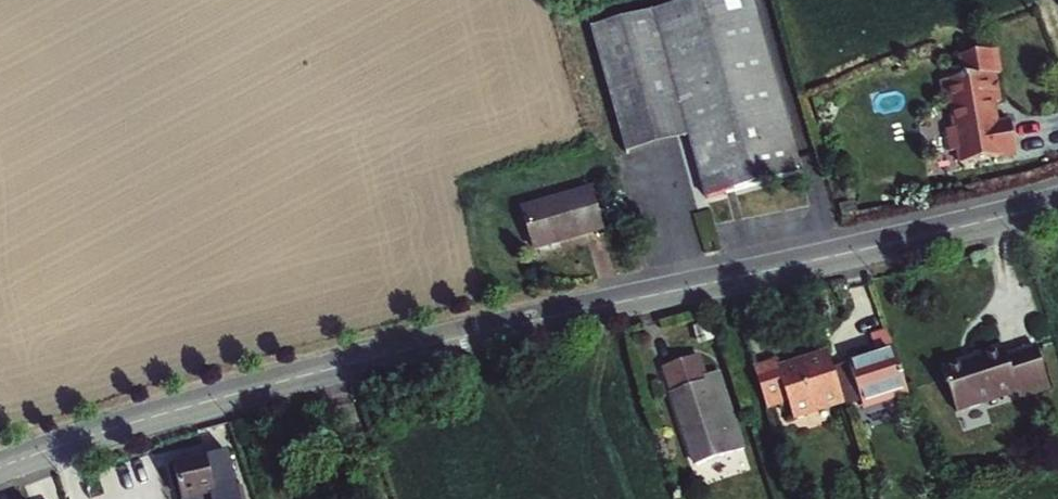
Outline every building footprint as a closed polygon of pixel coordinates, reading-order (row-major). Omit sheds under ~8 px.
[(757,13),(599,57),(618,122),(681,104),(690,134),(709,197),(801,172),(757,13)] [(1002,70),(998,48),(961,53),(965,75),(942,79),(947,108),(952,107),(956,126),(949,127),(952,150),(960,149),(962,162),(1018,153),(1012,119),(998,122),(995,100),(1002,99),(997,71),(1002,70)] [(618,122),(627,153),(690,134),(681,104),(618,122)] [(591,188),(524,208),(535,248),(603,229),(591,188)] [(909,396),(888,331),(869,336),(875,354),(847,363),(848,366),(861,404),(863,410),(909,396)] [(975,362),(944,371),(958,413),(1015,394),(1018,401),(1049,391),(1036,350),(1007,360),(1003,349),(974,358),(975,362)] [(697,357),(663,369),(697,467),(700,466),(706,484),(729,476),(731,482),(759,473),(750,445),(743,447),(717,372),(704,377),(697,357)] [(775,365),(753,372),(766,410),(786,403),(791,419),(842,404),(826,357),(777,371),(775,365)] [(833,370),(846,409),(861,404),(848,366),(833,370)] [(758,442),(750,445),(759,473),(767,470),(758,442)] [(205,458),(215,498),(239,498),(228,453),(205,458)] [(205,458),(173,466),(181,498),(215,498),(205,458)]
